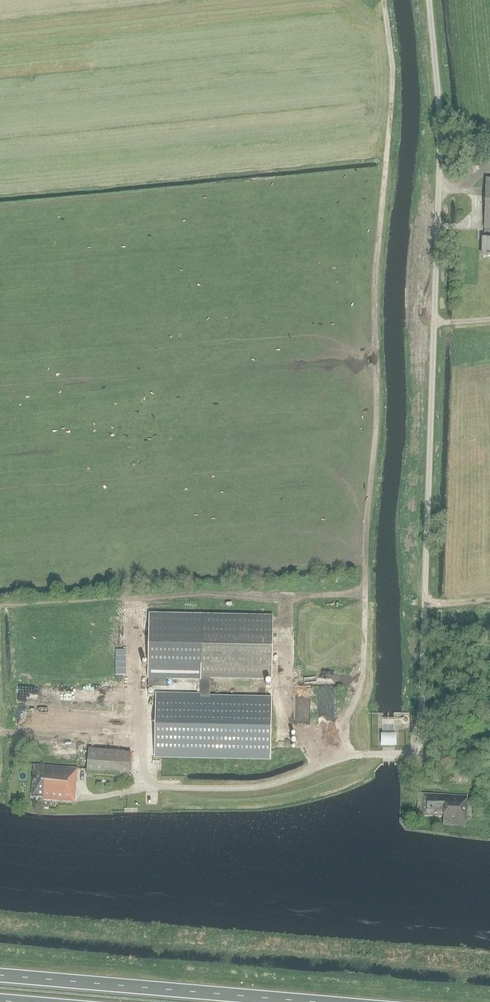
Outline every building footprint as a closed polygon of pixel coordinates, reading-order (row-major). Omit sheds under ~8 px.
[(485,179),(483,227),(484,227),(484,239),(482,239),(482,256),(489,256),(489,179),(485,179)] [(168,680),(201,680),(200,698),(155,697),(154,747),(163,748),(231,749),(231,699),(210,698),(210,678),(272,679),(273,616),(153,614),(150,614),(148,687),(167,687),(168,680)] [(78,698),(76,687),(62,689),(63,700),(78,698)] [(382,736),(381,736),(381,744),(395,744),(395,736),(394,736),(382,736)] [(132,753),(89,750),(87,773),(130,777),(132,753)] [(78,769),(35,766),(32,797),(44,798),(44,800),(73,802),(74,793),(76,793),(78,769)] [(467,796),(418,793),(417,811),(422,812),(421,815),(443,816),(443,824),(466,825),(467,796)]
